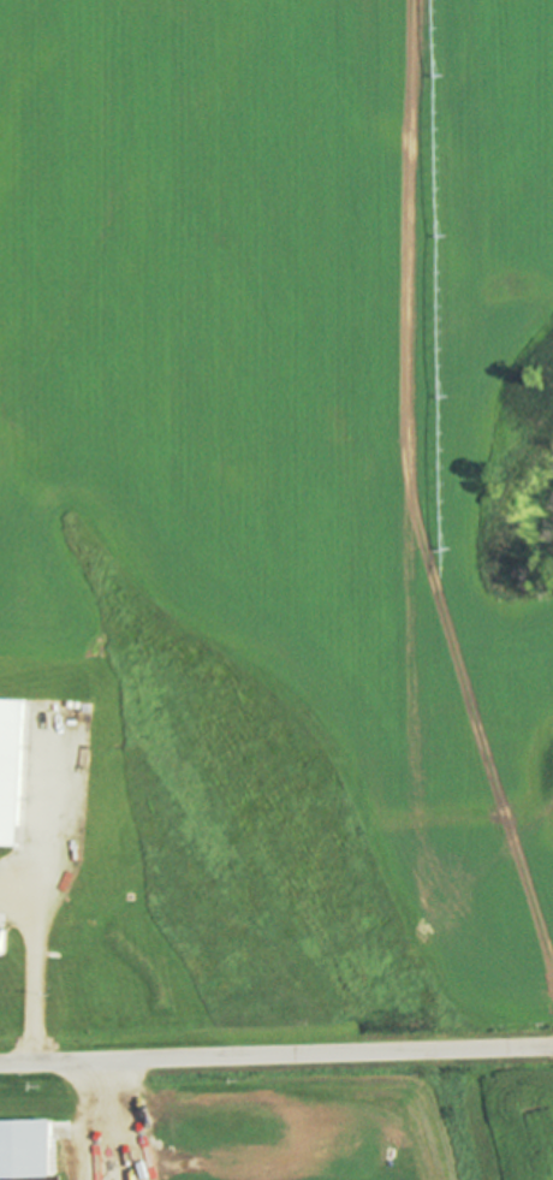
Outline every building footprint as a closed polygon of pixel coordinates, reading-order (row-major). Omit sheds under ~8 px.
[(0,699),(0,846),(15,846),(20,700),(0,699)] [(48,1179),(47,1122),(0,1123),(0,1179),(48,1179)]
